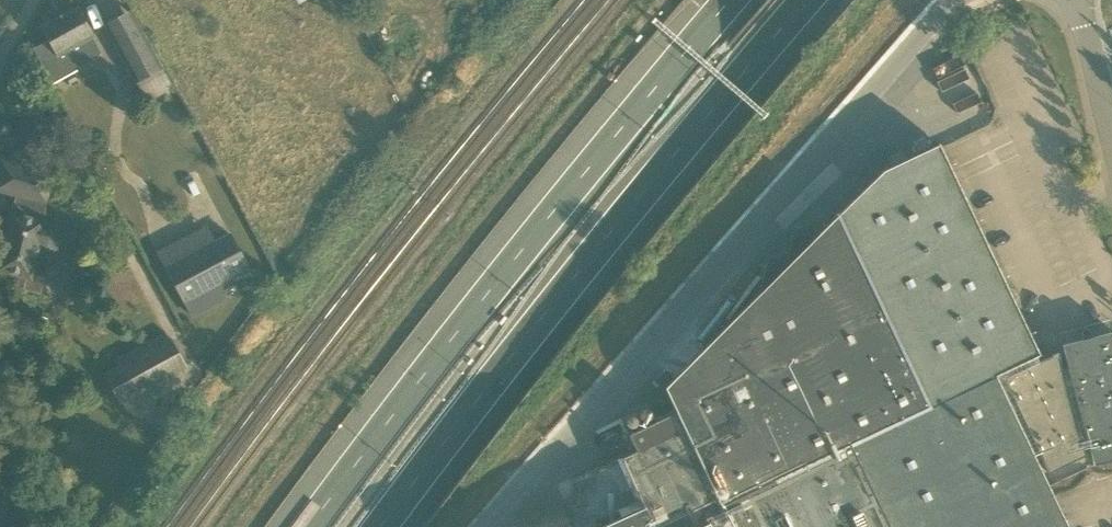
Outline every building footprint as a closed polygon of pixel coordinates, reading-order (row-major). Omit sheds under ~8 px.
[(94,36),(78,6),(41,27),(48,40),(33,48),(52,83),(78,69),(81,58),(75,47),(94,36)] [(104,24),(105,26),(146,101),(173,86),(131,9),(104,24)] [(1083,456),(1062,369),(1058,353),(1039,362),(1036,356),(1039,354),(940,146),(939,144),(883,170),(811,241),(793,236),(786,266),(767,262),(760,292),(665,387),(678,413),(630,436),(637,451),(623,457),(645,506),(599,526),(1068,526),(1043,475),(1083,456)] [(18,195),(36,199),(40,200),(48,202),(55,174),(47,172),(24,166),(2,161),(0,171),(0,190),(18,195)] [(12,211),(6,233),(4,233),(1,247),(3,248),(0,259),(0,271),(31,279),(36,260),(47,262),(50,248),(70,253),(76,231),(46,224),(47,220),(12,211)] [(157,281),(176,316),(240,282),(221,247),(157,281)] [(184,368),(164,331),(113,359),(117,367),(104,375),(119,403),(184,368)] [(1062,369),(1083,456),(1091,452),(1094,465),(1111,460),(1111,332),(1063,345),(1069,367),(1062,369)]
